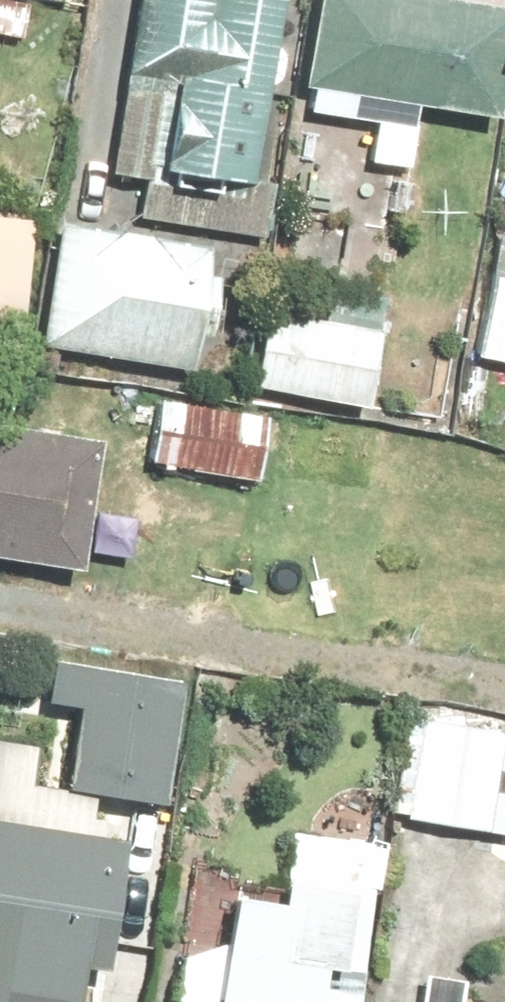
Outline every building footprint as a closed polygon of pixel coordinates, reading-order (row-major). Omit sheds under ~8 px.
[(274,0),(134,0),(119,88),(159,94),(149,159),(166,162),(163,184),(210,192),(212,179),(244,184),(260,86),(274,77),(279,48),(269,32),(274,0)] [(297,86),(306,87),(302,111),(370,122),(364,160),(401,167),(411,105),(489,118),(504,23),(504,8),(501,8),(502,0),(312,0),(297,86)] [(473,357),(504,363),(504,191),(473,357)] [(0,217),(0,316),(21,318),(30,220),(0,217)] [(57,220),(35,345),(184,370),(190,336),(204,339),(215,277),(201,274),(206,245),(57,220)] [(248,387),(361,407),(381,297),(325,287),(319,320),(262,310),(258,332),(248,330),(241,367),(251,369),(248,387)] [(143,464),(250,481),(261,414),(196,403),(150,420),(143,464)] [(74,571),(95,438),(0,424),(0,584),(3,570),(11,571),(13,561),(74,571)] [(88,501),(77,568),(150,580),(160,512),(88,501)] [(69,1000),(75,965),(96,969),(117,839),(96,836),(99,819),(84,816),(88,793),(158,804),(178,682),(47,661),(41,703),(70,708),(63,750),(0,740),(0,989),(69,1000)] [(487,832),(501,733),(405,719),(392,811),(405,813),(404,820),(487,832)] [(368,891),(376,892),(382,847),(287,832),(281,877),(272,876),(268,901),(221,894),(214,944),(176,956),(169,1001),(351,1001),(368,891)] [(460,980),(420,974),(415,1001),(457,1001),(460,980)]
